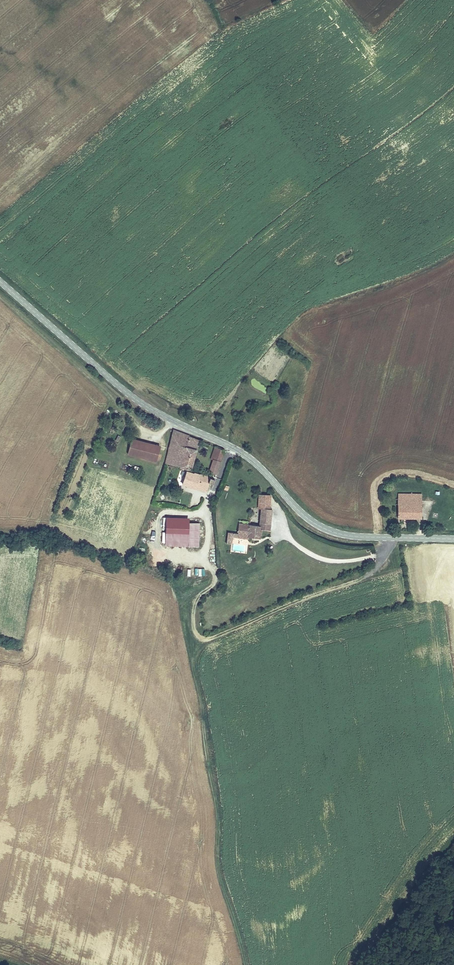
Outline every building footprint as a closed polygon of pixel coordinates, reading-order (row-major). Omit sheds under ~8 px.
[(179,430),(174,428),(170,444),(176,446),(179,430)] [(170,444),(165,462),(191,471),(191,469),(199,439),(179,430),(176,446),(170,444)] [(158,445),(131,440),(127,454),(155,460),(158,445)] [(219,464),(224,450),(215,446),(211,461),(213,462),(219,464)] [(215,477),(219,464),(213,462),(209,475),(215,477)] [(195,476),(185,473),(181,485),(205,493),(208,484),(211,486),(213,480),(196,474),(195,476)] [(257,507),(259,507),(268,508),(270,495),(258,494),(257,507)] [(413,516),(413,503),(407,503),(407,497),(398,497),(397,515),(413,516)] [(258,524),(252,524),(251,537),(261,538),(262,529),(270,529),(272,508),(268,508),(259,507),(258,524)] [(187,545),(188,521),(188,518),(161,518),(161,545),(187,545)] [(188,521),(187,545),(198,545),(199,521),(188,521)] [(251,537),(252,524),(237,522),(236,533),(249,534),(249,536),(251,537)] [(180,567),(180,560),(168,559),(167,566),(180,567)]
